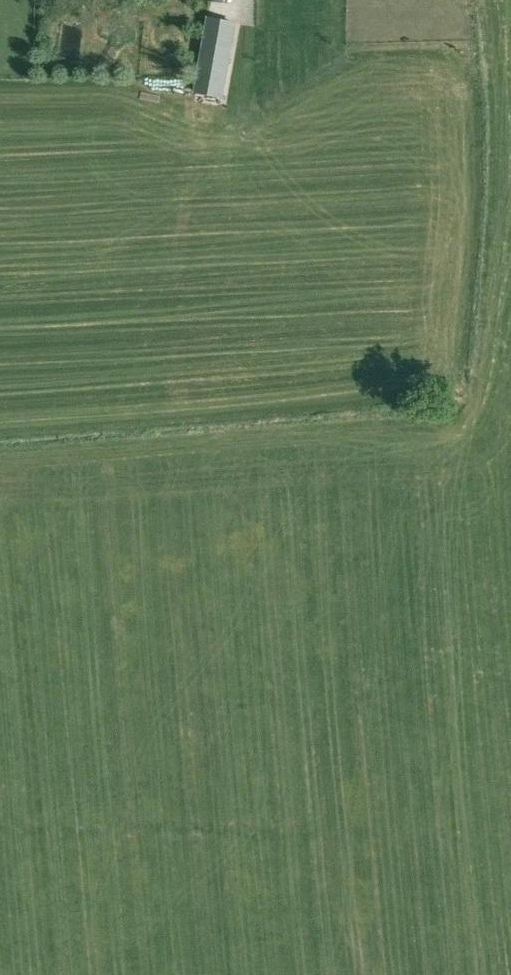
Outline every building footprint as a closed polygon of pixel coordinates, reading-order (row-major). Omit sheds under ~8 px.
[(198,78),(224,82),(230,46),(229,46),(229,49),(216,47),(216,51),(204,49),(198,78)]
